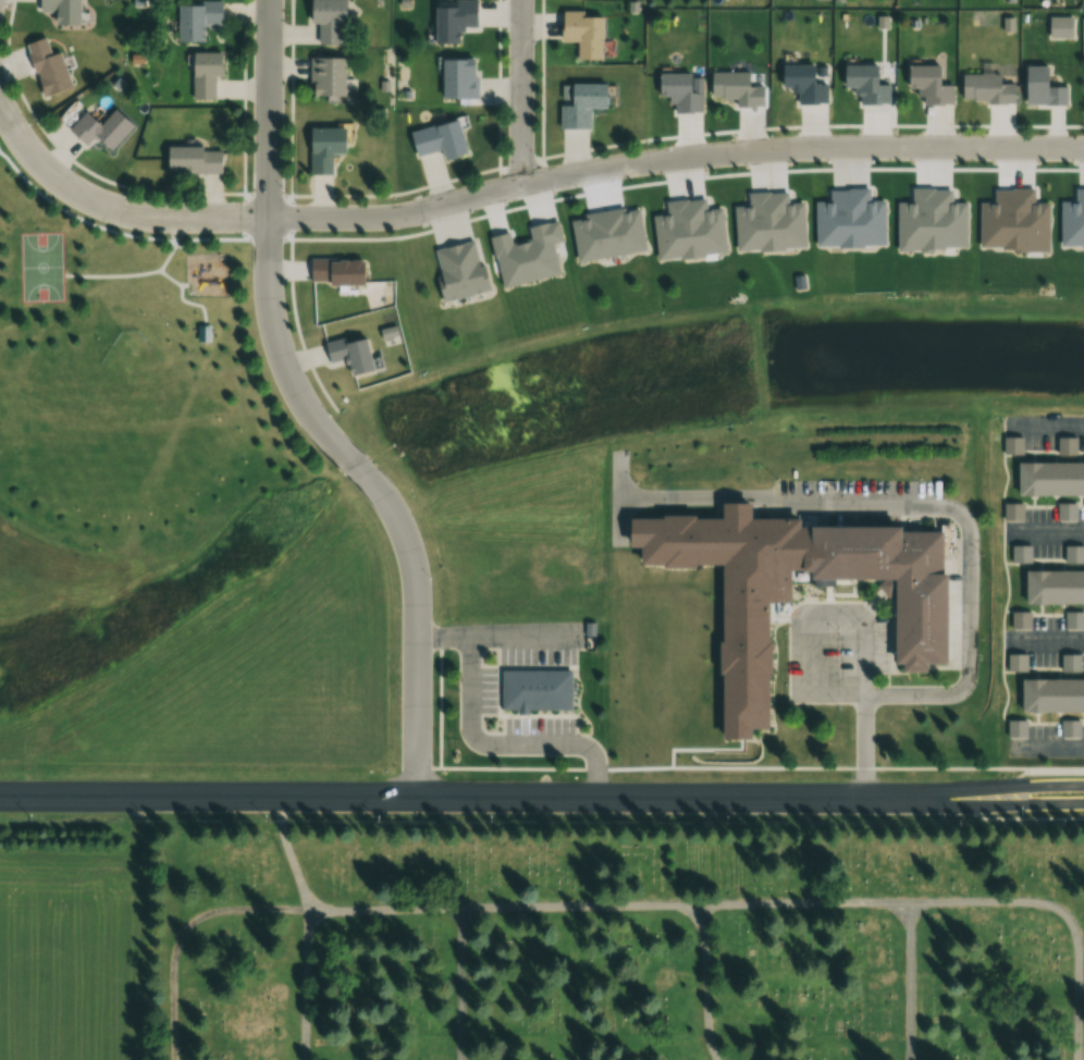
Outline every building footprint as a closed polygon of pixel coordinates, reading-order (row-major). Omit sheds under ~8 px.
[(38,12),(53,12),(53,24),(79,24),(78,0),(38,0),(38,12)] [(342,45),(342,0),(309,0),(309,24),(318,24),(318,45),(342,45)] [(433,7),(434,43),(457,43),(456,29),(478,28),(478,0),(454,0),(454,7),(433,7)] [(222,24),(222,1),(177,1),(177,43),(204,43),(204,24),(222,24)] [(576,60),(600,61),(601,12),(560,12),(560,42),(576,42),(576,60)] [(42,96),(71,87),(59,51),(51,54),(45,37),(25,44),(42,96)] [(215,77),(222,77),(222,52),(191,52),(191,99),(215,99),(215,77)] [(311,96),(345,96),(345,58),(311,58),(311,96)] [(477,99),(477,58),(441,58),(441,99),(477,99)] [(797,103),(827,103),(827,84),(812,84),(812,64),(780,64),(780,88),(797,88),(797,103)] [(857,104),(889,104),(889,84),(877,85),(877,65),(842,65),(842,88),(857,88),(857,104)] [(938,65),(907,65),(906,88),(920,88),(920,105),(953,105),(953,85),(938,85),(938,65)] [(1047,66),(1024,66),(1024,106),(1067,105),(1067,86),(1047,86),(1047,66)] [(763,107),(763,86),(749,86),(749,72),(710,71),(710,97),(736,98),(736,106),(763,107)] [(1014,103),(1014,83),(1001,83),(1001,73),(962,74),(962,103),(1014,103)] [(702,93),(689,94),(689,74),(657,74),(658,96),(672,96),(672,114),(702,113),(702,93)] [(590,128),(590,109),(606,109),(606,84),(563,84),(563,105),(559,105),(560,128),(590,128)] [(55,124),(61,130),(81,108),(74,102),(55,124)] [(86,146),(93,137),(110,152),(133,125),(114,108),(100,125),(84,112),(68,131),(86,146)] [(465,154),(456,120),(409,133),(415,156),(440,150),(442,160),(465,154)] [(310,174),(333,174),(333,155),(346,155),(346,128),(310,128),(310,174)] [(222,173),(222,146),(166,146),(166,173),(222,173)] [(441,300),(486,291),(477,240),(432,249),(441,300)] [(310,259),(310,284),(361,284),(361,259),(310,259)] [(197,324),(197,341),(210,341),(210,325),(197,324)] [(371,371),(363,335),(323,344),(327,363),(343,359),(347,376),(371,371)] [(1015,464),(1015,497),(1083,497),(1083,464),(1015,464)] [(941,529),(791,530),(792,572),(804,572),(804,580),(878,580),(878,595),(889,595),(890,663),(898,663),(898,670),(921,670),(921,663),(942,662),(941,529)] [(1083,546),(1064,546),(1064,570),(1023,570),(1023,604),(1083,604),(1083,570),(1083,546)] [(1011,612),(1011,628),(1030,628),(1030,612),(1011,612)] [(1083,628),(1083,612),(1065,612),(1065,628),(1083,628)] [(1080,654),(1061,654),(1061,673),(1080,673),(1080,654)] [(570,669),(499,669),(499,710),(570,710),(570,669)] [(1083,712),(1083,678),(1019,679),(1019,712),(1083,712)] [(1062,737),(1080,737),(1080,720),(1062,720),(1062,737)] [(1008,737),(1026,737),(1026,721),(1008,721),(1008,737)]
